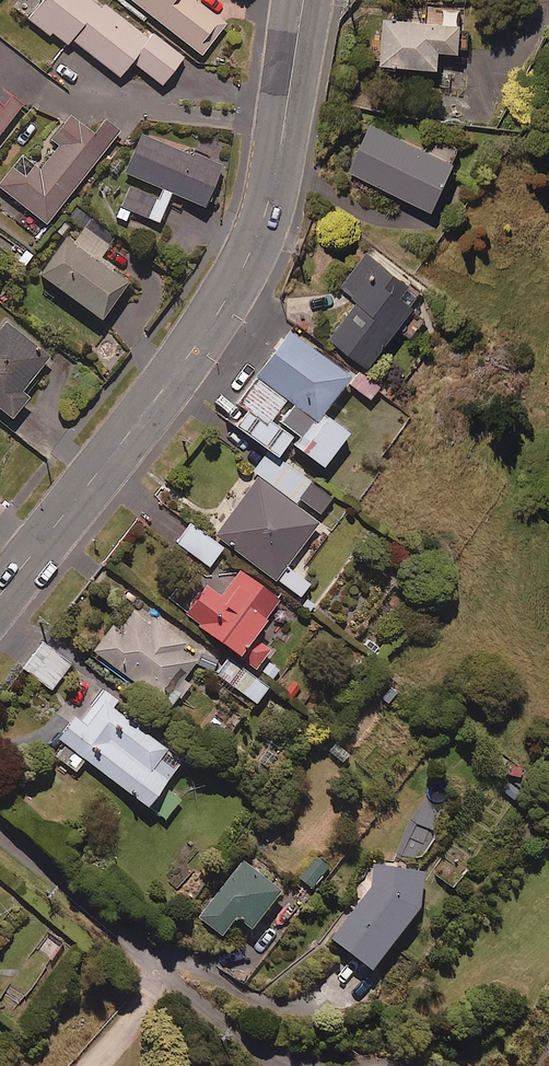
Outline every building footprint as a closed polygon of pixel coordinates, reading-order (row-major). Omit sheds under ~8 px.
[(90,0),(44,0),(29,19),(65,47),(71,40),(120,77),(132,62),(163,85),(184,58),(149,31),(145,36),(105,5),(102,9),(90,0)] [(202,56),(226,24),(195,0),(130,0),(202,56)] [(462,5),(427,4),(426,21),(384,20),(383,66),(441,68),(441,51),(461,52),(462,5)] [(23,105),(3,89),(0,93),(0,134),(23,105)] [(70,116),(48,144),(55,149),(39,170),(22,156),(0,184),(0,186),(47,224),(120,132),(106,121),(94,135),(70,116)] [(349,171),(435,211),(463,149),(439,137),(432,152),(371,124),(349,171)] [(221,168),(141,136),(126,174),(134,177),(118,218),(126,222),(130,211),(160,222),(171,194),(206,207),(221,168)] [(73,244),(67,240),(41,276),(102,320),(129,283),(114,273),(118,267),(103,256),(116,237),(91,219),(73,244)] [(425,295),(369,252),(342,288),(360,302),(333,338),(371,367),(425,295)] [(5,323),(0,330),(0,407),(14,418),(29,398),(22,392),(49,357),(5,323)] [(312,491),(251,443),(205,500),(266,548),(312,491)] [(223,548),(191,525),(177,544),(210,567),(223,548)] [(281,604),(240,572),(220,596),(208,586),(185,615),(270,684),(280,671),(265,659),(271,652),(254,638),(281,604)] [(150,625),(131,611),(117,629),(113,626),(93,651),(140,687),(145,680),(176,704),(191,685),(183,679),(196,662),(181,650),(186,643),(155,619),(150,625)] [(71,664),(43,643),(23,669),(51,690),(71,664)] [(268,688),(230,660),(218,676),(256,705),(268,688)] [(118,702),(103,690),(86,714),(65,698),(34,739),(75,770),(83,758),(148,807),(182,762),(112,709),(118,702)] [(327,735),(318,747),(344,766),(353,755),(327,735)] [(330,865),(320,857),(303,882),(313,889),(330,865)] [(374,860),(368,887),(331,937),(373,969),(419,909),(424,874),(374,860)] [(282,892),(243,861),(197,918),(221,937),(238,917),(253,929),(282,892)] [(64,945),(51,935),(6,995),(19,1004),(64,945)]
